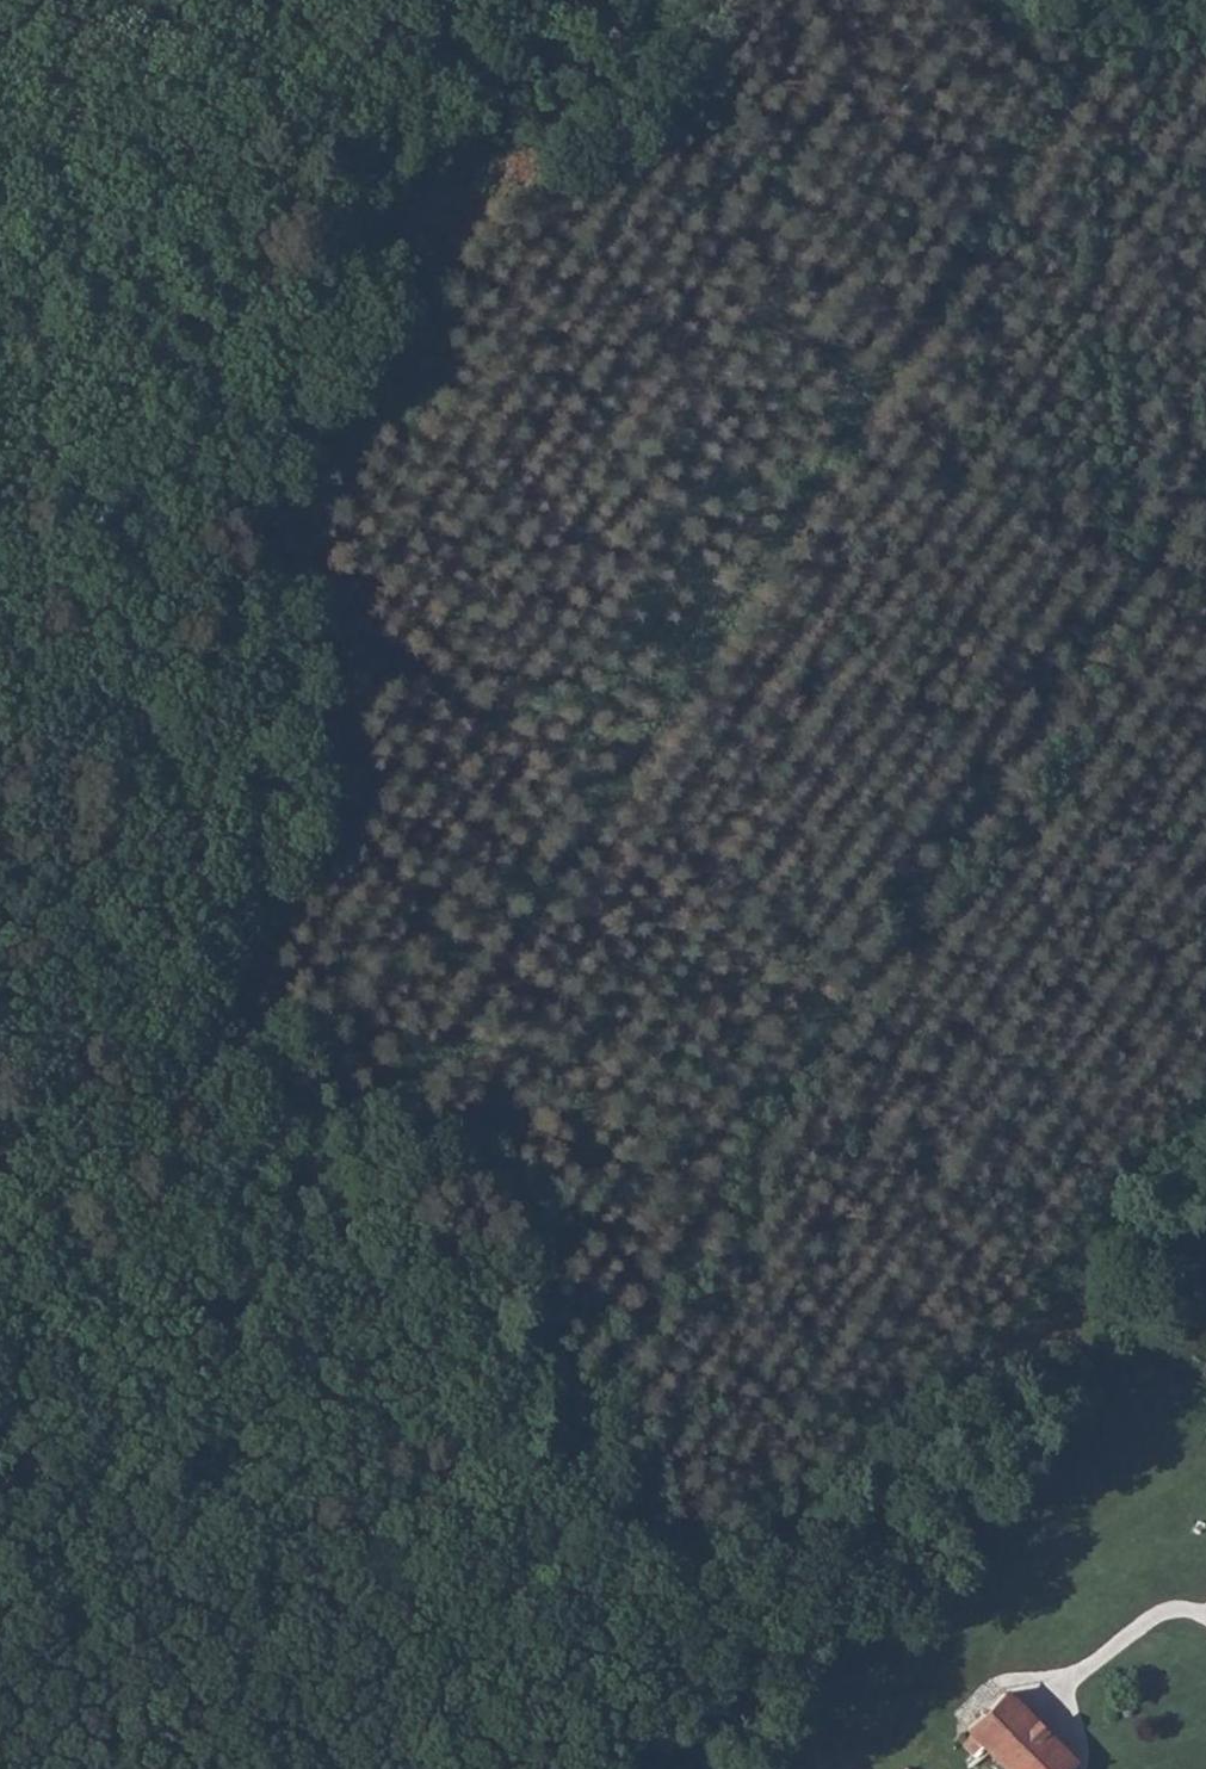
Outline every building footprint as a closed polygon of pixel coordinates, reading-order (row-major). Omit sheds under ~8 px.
[(991,1696),(954,1729),(964,1740),(943,1758),(955,1768),(1060,1768),(1062,1767),(991,1696)]
